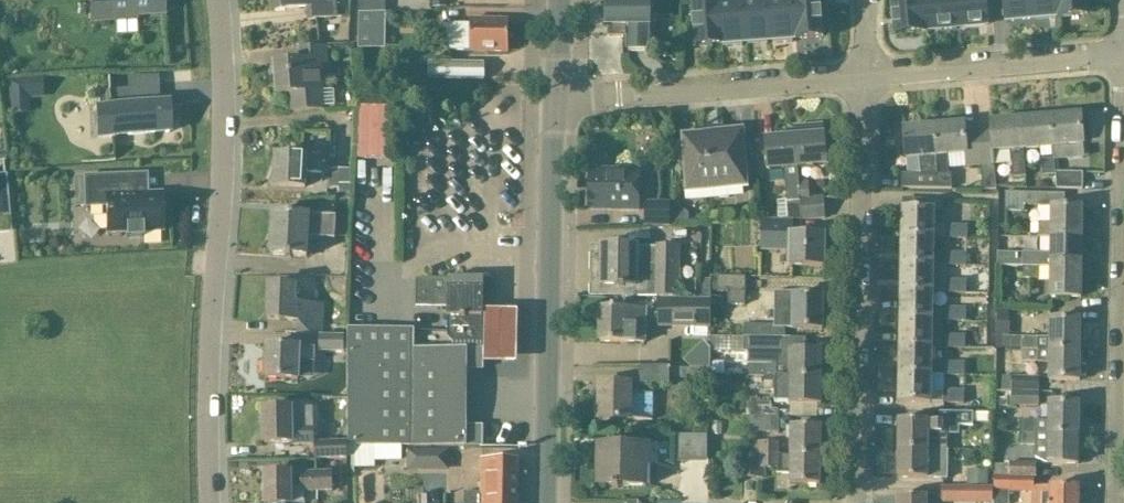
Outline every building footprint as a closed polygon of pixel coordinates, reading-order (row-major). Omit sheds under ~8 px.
[(154,0),(92,0),(93,16),(155,12),(154,0)] [(336,6),(336,0),(270,0),(272,13),(307,10),(308,21),(338,17),(336,6)] [(386,0),(359,0),(359,12),(386,12),(386,0)] [(771,43),(768,0),(743,2),(746,44),(771,43)] [(794,0),(770,0),(768,0),(771,43),(796,41),(794,0)] [(823,39),(820,0),(794,0),(796,41),(823,39)] [(921,0),(891,0),(894,35),(895,35),(895,33),(923,30),(921,0)] [(923,30),(952,27),(956,27),(953,0),(921,0),(923,30)] [(985,0),(953,0),(956,27),(986,24),(986,26),(987,26),(985,0)] [(1032,0),(1003,0),(1006,23),(1034,20),(1032,0)] [(1060,18),(1059,0),(1032,0),(1034,20),(1060,18)] [(1060,18),(1087,15),(1085,0),(1059,0),(1060,18)] [(743,2),(719,4),(722,46),(746,44),(743,2)] [(650,52),(650,27),(650,4),(606,3),(605,26),(626,26),(626,38),(626,52),(650,52)] [(692,6),(695,48),(722,46),(719,4),(692,6)] [(450,51),(470,51),(470,53),(509,54),(510,21),(471,20),(470,24),(450,24),(450,51)] [(277,96),(291,95),(292,112),(325,111),(323,92),(321,65),(329,65),(328,45),(299,48),(300,62),(275,64),(277,96)] [(485,63),(430,62),(430,80),(485,81),(485,63)] [(11,79),(13,113),(28,112),(28,97),(41,96),(40,78),(11,79)] [(111,92),(113,133),(171,131),(170,105),(130,106),(130,89),(111,92)] [(383,158),(383,105),(358,105),(358,158),(383,158)] [(1081,115),(1051,118),(1053,148),(1083,146),(1081,115)] [(1024,151),(1053,148),(1051,118),(1022,120),(1024,151)] [(994,153),(1012,152),(1014,177),(1027,176),(1024,151),(1022,120),(990,123),(991,135),(978,136),(981,166),(983,192),(997,190),(994,153)] [(947,157),(967,155),(968,167),(981,166),(978,136),(965,137),(964,124),(935,127),(939,190),(952,190),(951,175),(949,175),(947,157)] [(920,159),(921,175),(902,175),(902,190),(939,190),(935,127),(903,130),(906,160),(920,159)] [(794,130),(795,138),(798,168),(826,165),(826,166),(832,165),(830,153),(825,153),(823,128),(794,130)] [(682,142),(682,151),(685,153),(688,194),(746,190),(742,134),(718,136),(719,140),(704,141),(696,135),(688,135),(682,142)] [(768,171),(785,169),(788,213),(788,219),(793,219),(793,221),(802,220),(799,183),(797,168),(798,168),(795,138),(765,141),(768,171)] [(327,157),(307,157),(276,155),(274,188),(306,189),(307,172),(327,172),(327,157)] [(1043,176),(1055,175),(1057,175),(1056,173),(1055,158),(1042,159),(1043,176)] [(591,211),(638,211),(639,171),(591,171),(591,211)] [(1082,174),(1056,173),(1057,175),(1055,175),(1056,190),(1082,191),(1082,174)] [(137,177),(86,178),(87,206),(107,206),(108,232),(127,232),(127,237),(142,237),(141,231),(160,231),(160,195),(138,195),(137,177)] [(0,179),(0,233),(11,232),(5,178),(0,179)] [(808,182),(799,183),(802,220),(802,222),(825,220),(823,198),(809,198),(808,182)] [(1051,238),(1082,238),(1082,208),(1043,208),(1043,193),(1006,192),(1006,212),(1025,212),(1025,206),(1040,206),(1039,238),(1051,238)] [(934,225),(934,212),(943,212),(943,200),(917,199),(917,209),(902,210),(901,238),(933,239),(967,239),(967,225),(934,225)] [(670,202),(644,202),(644,228),(670,228),(670,202)] [(678,205),(672,205),(672,222),(689,221),(689,215),(678,205)] [(337,218),(309,217),(273,215),(271,256),(307,258),(308,238),(336,239),(337,218)] [(761,252),(790,252),(790,266),(824,267),(824,236),(793,235),(793,221),(793,219),(788,219),(762,220),(761,252)] [(933,266),(933,239),(901,238),(901,265),(933,266)] [(1051,238),(1050,254),(998,253),(998,266),(1024,267),(1081,268),(1082,238),(1051,238)] [(638,247),(601,247),(592,246),(591,297),(658,298),(680,298),(680,245),(656,245),(656,248),(638,247)] [(968,253),(946,252),(946,266),(968,267),(968,253)] [(901,265),(901,293),(932,294),(933,280),(933,266),(901,265)] [(1040,283),(1050,283),(1050,299),(1081,299),(1081,268),(1024,267),(1024,278),(1040,279),(1040,283)] [(746,305),(746,277),(718,276),(717,292),(729,292),(729,305),(746,305)] [(697,278),(696,298),(713,299),(713,296),(711,296),(711,278),(697,278)] [(484,318),(484,300),(493,296),(493,284),(492,284),(492,280),(484,280),(447,280),(416,280),(416,308),(447,308),(447,318),(448,318),(448,338),(453,343),(453,350),(415,349),(415,331),(348,330),(348,448),(402,449),(483,449),(483,427),(467,427),(467,372),(484,372),(484,364),(485,318),(484,318)] [(967,280),(945,280),(945,293),(967,293),(967,280)] [(269,286),(268,321),(287,322),(286,335),(321,336),(323,336),(324,329),(324,304),(295,302),(296,287),(269,286)] [(823,297),(795,297),(795,292),(775,293),(774,325),(744,325),(744,337),(786,338),(786,329),(793,329),(793,330),(822,331),(823,297)] [(901,293),(900,321),(932,321),(932,294),(901,293)] [(696,298),(680,298),(658,298),(658,328),(712,329),(712,307),(713,299),(696,298)] [(966,322),(967,307),(945,307),(945,321),(966,322)] [(485,318),(484,364),(517,364),(519,310),(485,310),(485,318)] [(600,342),(644,343),(645,311),(601,310),(600,342)] [(900,321),(900,348),(932,349),(932,321),(900,321)] [(998,351),(1014,351),(1080,352),(1080,321),(1050,321),(1050,338),(998,337),(998,351)] [(967,335),(945,334),(944,349),(966,349),(967,335)] [(323,336),(321,336),(321,352),(345,353),(345,337),(323,336)] [(821,352),(806,352),(806,338),(786,338),(744,337),(744,352),(748,352),(748,377),(764,377),(764,378),(821,379),(821,352)] [(267,346),(265,379),(298,381),(298,379),(299,361),(316,362),(316,348),(300,348),(267,346)] [(900,348),(899,376),(931,377),(932,349),(900,348)] [(1013,362),(1050,363),(1050,382),(1079,382),(1080,352),(1014,351),(1013,362)] [(965,376),(966,362),(944,362),(944,376),(965,376)] [(706,368),(639,367),(639,384),(669,384),(670,378),(706,379),(706,368)] [(931,405),(931,377),(899,376),(899,405),(931,405)] [(1002,392),(1012,392),(1039,393),(1040,377),(1003,376),(1002,392)] [(962,388),(962,377),(942,377),(942,388),(962,388)] [(820,405),(821,379),(764,378),(764,392),(789,392),(789,405),(820,405)] [(631,421),(631,384),(599,384),(598,421),(631,421)] [(965,389),(944,389),(943,404),(964,404),(965,389)] [(1039,407),(1039,393),(1012,392),(1012,406),(1039,407)] [(751,399),(751,417),(780,418),(780,403),(758,403),(758,399),(751,399)] [(1022,421),(1021,434),(1079,435),(1079,404),(1048,405),(1048,422),(1022,421)] [(315,426),(292,426),(292,409),(263,410),(264,444),(293,443),(293,447),(315,446),(315,460),(348,459),(348,457),(348,448),(347,442),(315,442),(315,426)] [(899,421),(898,450),(948,451),(948,436),(959,436),(960,427),(973,427),(974,414),(940,413),(940,421),(928,421),(899,421)] [(780,432),(780,418),(751,417),(751,432),(780,432)] [(791,427),(791,455),(820,455),(820,427),(791,427)] [(1021,445),(1048,446),(1048,466),(1078,466),(1079,435),(1021,434),(1021,445)] [(748,442),(748,455),(780,455),(780,442),(748,442)] [(646,467),(650,467),(650,448),(597,447),(596,487),(646,488),(646,467)] [(348,448),(348,457),(352,457),(352,468),(375,468),(375,462),(402,462),(402,449),(348,448)] [(407,471),(450,472),(450,450),(408,450),(407,471)] [(948,451),(898,450),(898,479),(948,480),(949,451),(948,451)] [(777,474),(790,475),(790,485),(819,486),(820,455),(791,455),(780,455),(748,455),(740,455),(740,479),(744,479),(760,479),(766,479),(767,469),(777,469),(777,474)] [(518,461),(482,461),(481,502),(518,502),(518,461)] [(994,465),(994,477),(1035,478),(1037,478),(1037,463),(1010,462),(1010,465),(994,465)] [(969,485),(988,478),(984,466),(965,473),(969,485)] [(291,476),(291,474),(265,474),(265,502),(306,502),(306,494),(334,494),(333,472),(301,472),(301,476),(291,476)] [(1051,487),(1034,487),(1035,478),(994,477),(994,502),(1009,502),(1010,493),(1032,493),(1032,502),(1078,502),(1078,487),(1051,486),(1051,487)] [(959,489),(943,488),(942,502),(993,502),(993,489),(979,488),(959,489)]
